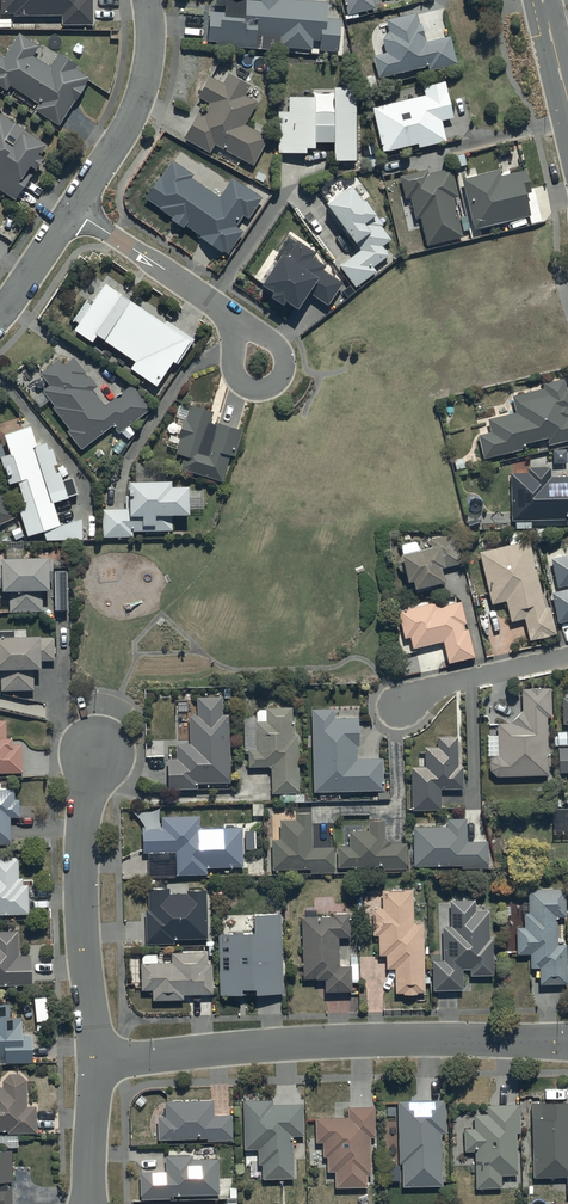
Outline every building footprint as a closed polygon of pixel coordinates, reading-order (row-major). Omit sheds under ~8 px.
[(10,15),(10,17),(59,16),(59,27),(89,26),(88,0),(0,0),(0,15),(10,15)] [(212,47),(251,50),(252,37),(277,39),(277,49),(308,51),(309,42),(315,42),(314,52),(333,53),(335,20),(325,20),(326,4),(277,1),(277,0),(211,0),(210,13),(205,13),(203,42),(213,42),(212,47)] [(344,16),(372,9),(370,0),(340,0),(344,16)] [(369,56),(374,79),(423,67),(425,73),(453,66),(447,38),(424,43),(419,24),(416,25),(413,13),(383,20),(386,32),(380,41),(383,53),(369,56)] [(2,91),(5,86),(34,103),(29,112),(54,127),(69,102),(71,103),(86,79),(72,71),(74,67),(55,55),(47,68),(29,57),(35,48),(16,36),(1,61),(0,60),(0,90),(2,91)] [(246,87),(223,75),(218,85),(205,77),(193,99),(206,106),(200,117),(192,113),(178,140),(205,155),(210,145),(251,167),(266,139),(242,126),(255,104),(241,97),(246,87)] [(422,97),(369,110),(379,153),(414,145),(415,149),(443,143),(438,122),(450,120),(441,83),(419,88),(422,97)] [(310,99),(283,99),(283,114),(274,114),(273,154),(302,155),(302,150),(309,150),(309,144),(328,144),(328,162),(353,162),(353,90),(329,89),(329,93),(311,92),(310,99)] [(0,118),(0,192),(12,200),(38,161),(36,159),(44,147),(0,118)] [(501,154),(505,171),(522,167),(519,150),(501,154)] [(462,156),(449,158),(452,174),(457,174),(456,168),(464,166),(462,156)] [(190,175),(169,161),(158,179),(155,177),(141,198),(155,208),(154,210),(167,219),(164,222),(178,231),(181,227),(196,237),(195,239),(215,252),(216,251),(224,257),(240,232),(233,228),(240,217),(244,220),(257,198),(228,179),(216,198),(187,179),(190,175)] [(424,172),(396,178),(401,200),(406,199),(410,221),(416,220),(422,248),(459,240),(449,198),(454,197),(448,171),(425,176),(424,172)] [(497,172),(459,181),(470,229),(527,215),(522,194),(527,192),(522,172),(498,177),(497,172)] [(346,187),(319,207),(347,246),(350,244),(356,252),(336,267),(351,288),(372,273),(369,269),(386,256),(379,246),(386,241),(377,228),(379,226),(371,215),(368,217),(346,187)] [(276,257),(253,287),(265,296),(262,299),(274,308),(277,305),(287,313),(302,292),(322,307),(338,286),(319,271),(321,268),(310,260),(312,256),(295,243),(282,261),(276,257)] [(99,286),(85,306),(80,303),(69,321),(74,324),(69,332),(87,344),(92,338),(130,363),(126,370),(152,387),(167,364),(173,367),(188,345),(106,291),(99,286)] [(36,409),(46,401),(50,407),(48,408),(65,431),(63,432),(76,451),(108,426),(115,435),(147,411),(129,387),(100,408),(89,392),(93,389),(71,359),(60,367),(56,361),(37,375),(46,388),(29,400),(36,409)] [(509,396),(512,414),(485,420),(487,433),(476,435),(480,458),(520,449),(519,443),(543,438),(544,445),(567,440),(567,414),(564,414),(563,407),(567,406),(561,379),(540,384),(541,389),(509,396)] [(186,408),(174,405),(163,447),(172,449),(171,456),(179,458),(176,469),(220,481),(227,455),(232,457),(239,429),(211,422),(211,425),(206,424),(209,412),(187,406),(186,408)] [(12,483),(19,503),(13,505),(24,537),(57,526),(50,503),(74,495),(68,479),(59,482),(55,471),(51,473),(49,466),(54,464),(49,450),(44,452),(41,445),(33,448),(26,427),(0,436),(0,439),(5,454),(0,456),(0,476),(3,486),(12,483)] [(529,528),(529,520),(563,520),(563,525),(567,525),(567,477),(547,477),(547,468),(525,468),(525,474),(508,474),(508,521),(513,521),(513,528),(529,528)] [(164,482),(121,484),(121,491),(119,491),(119,497),(120,497),(121,509),(98,510),(99,537),(129,536),(129,531),(169,529),(168,515),(182,515),(181,488),(164,488),(164,482)] [(11,517),(0,494),(0,523),(11,517)] [(524,640),(553,633),(547,607),(542,608),(523,530),(503,534),(506,545),(475,553),(488,605),(501,602),(506,622),(519,619),(524,640)] [(404,582),(407,590),(412,589),(413,593),(433,587),(432,584),(439,582),(435,569),(459,562),(451,532),(426,539),(428,548),(416,551),(414,542),(398,546),(401,554),(394,556),(401,582),(404,582)] [(0,560),(0,592),(5,592),(6,614),(38,613),(37,591),(41,591),(40,583),(48,583),(47,558),(20,559),(20,543),(3,544),(3,560),(0,560)] [(554,587),(563,585),(564,591),(547,594),(554,624),(567,621),(567,555),(548,560),(554,587)] [(433,603),(394,612),(400,639),(406,637),(409,649),(439,642),(444,664),(471,658),(464,630),(461,631),(460,625),(463,624),(457,602),(434,607),(433,603)] [(0,639),(0,691),(30,690),(30,670),(32,670),(32,662),(51,661),(50,637),(0,639)] [(547,689),(518,689),(518,711),(511,718),(508,724),(493,724),(493,735),(484,735),(484,756),(491,756),(485,763),(486,771),(493,776),(544,775),(543,717),(547,717),(547,689)] [(193,782),(225,781),(224,715),(218,715),(218,697),(193,697),(193,716),(185,716),(185,726),(180,726),(180,736),(184,736),(184,745),(172,745),(173,759),(162,759),(163,790),(193,789),(193,782)] [(558,697),(559,725),(565,725),(566,738),(567,738),(567,697),(558,697)] [(288,708),(262,709),(262,710),(255,710),(253,713),(253,721),(251,721),(252,750),(243,750),(244,767),(267,766),(268,794),(276,793),(276,804),(302,803),(301,794),(295,794),(293,738),(289,738),(288,708)] [(330,709),(307,710),(310,794),(380,791),(379,758),(355,759),(353,718),(330,719),(330,709)] [(23,771),(22,743),(12,743),(12,737),(5,737),(5,719),(0,719),(0,772),(23,771)] [(455,737),(435,737),(434,747),(421,747),(421,767),(407,767),(407,810),(438,810),(438,790),(459,790),(459,766),(455,766),(455,737)] [(554,749),(556,774),(567,774),(567,748),(554,749)] [(10,843),(10,816),(19,816),(19,798),(13,798),(13,788),(0,788),(0,843),(10,843)] [(268,839),(268,869),(306,869),(306,874),(330,874),(330,848),(308,848),(308,813),(293,813),(293,820),(277,820),(277,839),(268,839)] [(137,828),(138,853),(154,852),(154,860),(171,860),(171,875),(201,875),(201,868),(237,868),(237,828),(196,828),(196,818),(158,818),(157,828),(137,828)] [(409,829),(409,867),(457,866),(457,870),(484,869),(483,842),(462,842),(461,819),(444,819),(444,828),(409,829)] [(334,847),(334,868),(379,866),(379,870),(404,869),(403,844),(387,844),(381,839),(381,822),(364,822),(364,831),(346,831),(346,846),(334,847)] [(241,831),(241,850),(253,849),(253,831),(241,831)] [(0,856),(0,912),(29,911),(28,883),(23,883),(22,877),(19,877),(19,856),(0,856)] [(142,911),(142,945),(170,945),(170,940),(203,939),(202,892),(184,892),(184,889),(175,889),(175,894),(166,894),(166,890),(144,890),(144,911),(142,911)] [(562,889),(524,890),(525,914),(521,914),(521,928),(512,929),(513,956),(526,956),(526,969),(535,969),(535,985),(564,984),(563,944),(554,945),(553,918),(563,917),(562,889)] [(409,891),(379,892),(379,910),(368,910),(369,937),(374,937),(375,956),(382,956),(383,971),(390,971),(390,994),(399,993),(399,995),(413,995),(413,993),(421,993),(419,926),(409,926),(409,891)] [(485,912),(470,912),(470,900),(446,901),(447,927),(437,927),(439,961),(427,961),(428,991),(459,990),(458,971),(466,970),(467,977),(491,976),(490,940),(486,940),(485,912)] [(348,966),(335,966),(334,937),(346,937),(346,914),(330,915),(330,916),(312,917),(312,907),(300,908),(300,917),(298,917),(299,980),(320,980),(320,992),(347,991),(347,984),(355,983),(355,957),(348,957),(348,966)] [(248,998),(278,998),(276,920),(254,921),(254,926),(243,927),(242,923),(227,923),(228,936),(224,936),(224,963),(237,963),(243,969),(243,977),(248,977),(248,998)] [(31,982),(31,954),(18,955),(17,929),(0,930),(0,983),(31,982)] [(202,953),(167,954),(167,963),(154,964),(153,955),(138,956),(138,964),(136,964),(137,991),(148,991),(148,1001),(179,1000),(179,995),(209,994),(209,988),(213,988),(213,979),(208,979),(208,966),(203,966),(202,953)] [(3,1054),(4,1062),(32,1061),(31,1033),(21,1034),(21,1016),(10,1016),(9,1002),(0,1003),(0,1055),(3,1054)] [(7,1129),(7,1132),(37,1131),(36,1104),(27,1105),(27,1079),(19,1073),(10,1072),(2,1078),(3,1085),(0,1086),(0,1129),(7,1129)] [(444,1100),(396,1101),(398,1165),(402,1165),(402,1188),(441,1187),(440,1134),(445,1134),(444,1100)] [(203,1139),(203,1142),(230,1141),(230,1116),(211,1116),(210,1101),(160,1103),(161,1118),(153,1118),(154,1141),(203,1139)] [(269,1102),(239,1103),(240,1151),(254,1150),(254,1166),(259,1166),(259,1179),(290,1179),(289,1137),(299,1137),(299,1105),(269,1105),(269,1102)] [(531,1103),(532,1179),(566,1179),(566,1195),(567,1195),(567,1102),(531,1103)] [(473,1125),(463,1125),(463,1150),(474,1150),(474,1186),(499,1186),(499,1173),(515,1173),(515,1132),(520,1132),(520,1104),(485,1104),(485,1112),(473,1112),(473,1125)] [(346,1116),(314,1116),(314,1142),(322,1142),(322,1155),(326,1155),(326,1171),(334,1171),(334,1187),(365,1187),(365,1174),(370,1174),(370,1136),(374,1136),(374,1106),(346,1106),(346,1116)] [(0,1135),(0,1146),(18,1146),(18,1134),(0,1135)] [(0,1149),(0,1203),(11,1203),(11,1185),(8,1185),(8,1181),(12,1181),(11,1149),(0,1149)] [(190,1155),(161,1156),(161,1173),(135,1173),(136,1201),(167,1200),(167,1196),(215,1195),(214,1159),(190,1160),(190,1155)]
